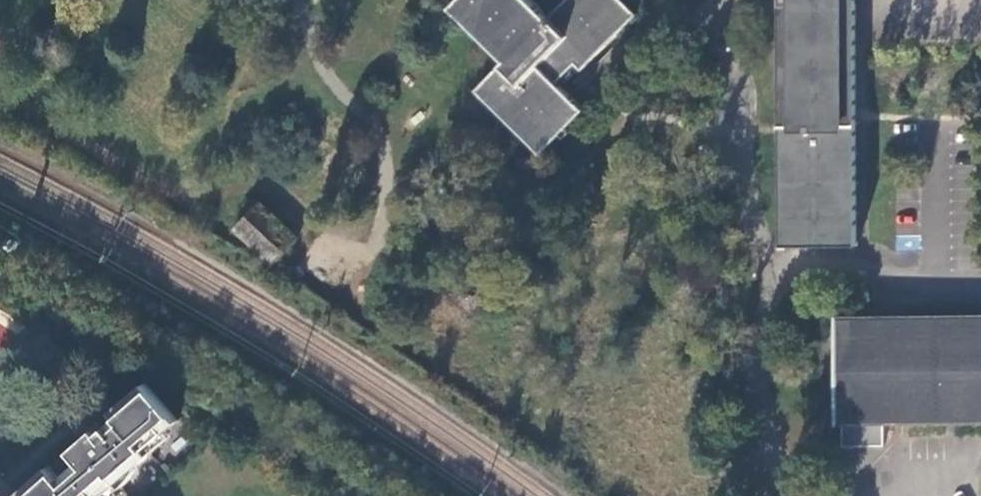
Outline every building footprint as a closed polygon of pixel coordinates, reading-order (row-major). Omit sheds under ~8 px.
[(542,153),(584,110),(573,99),(557,83),(576,63),(582,68),(584,70),(637,15),(622,0),(567,0),(548,19),(529,0),(460,0),(455,6),(509,60),(478,90),(542,153)] [(782,246),(858,244),(856,4),(856,0),(780,0),(782,246)] [(256,200),(229,230),(271,267),(298,237),(256,200)] [(868,317),(835,317),(836,378),(836,421),(866,421),(942,420),(980,420),(980,316),(868,317)] [(8,341),(0,331),(0,348),(8,341)] [(115,481),(118,484),(151,456),(146,451),(178,423),(145,385),(112,413),(118,420),(87,447),(91,452),(80,462),(81,463),(61,481),(50,468),(18,495),(97,495),(115,481)]
